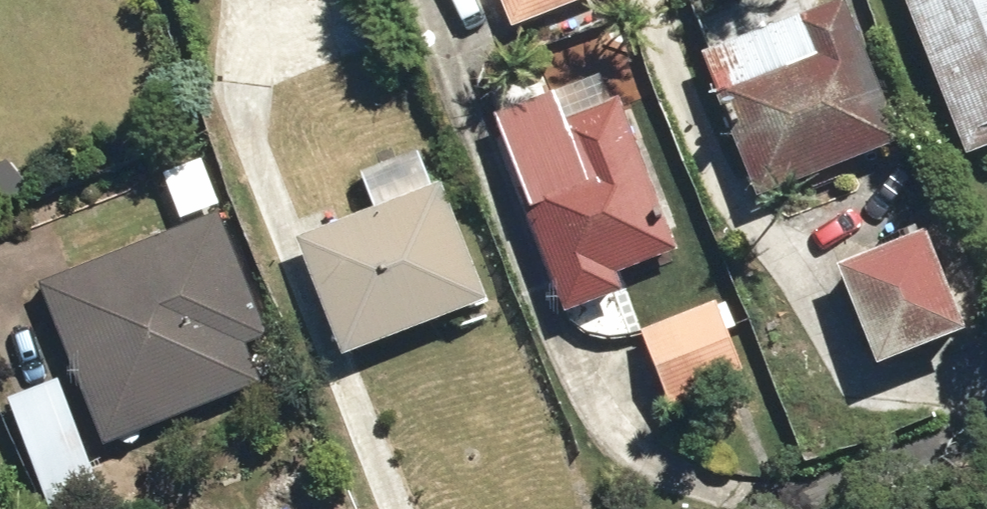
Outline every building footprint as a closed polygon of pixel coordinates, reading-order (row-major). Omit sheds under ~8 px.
[(505,36),(597,0),(491,0),(505,36)] [(693,15),(709,56),(696,61),(753,205),(894,149),(835,0),(731,0),(693,15)] [(960,163),(986,153),(986,0),(900,0),(960,163)] [(555,78),(561,95),(489,120),(562,323),(626,300),(618,277),(673,257),(647,185),(659,181),(621,73),(599,81),(593,64),(555,78)] [(486,303),(424,150),(353,179),(367,214),(289,245),(336,363),(486,303)] [(241,350),(266,340),(216,218),(33,293),(99,455),(258,390),(241,350)] [(922,243),(830,279),(868,377),(960,341),(922,243)] [(683,306),(631,328),(668,412),(719,389),(683,306)] [(51,384),(2,404),(45,508),(59,508),(97,494),(51,384)]
